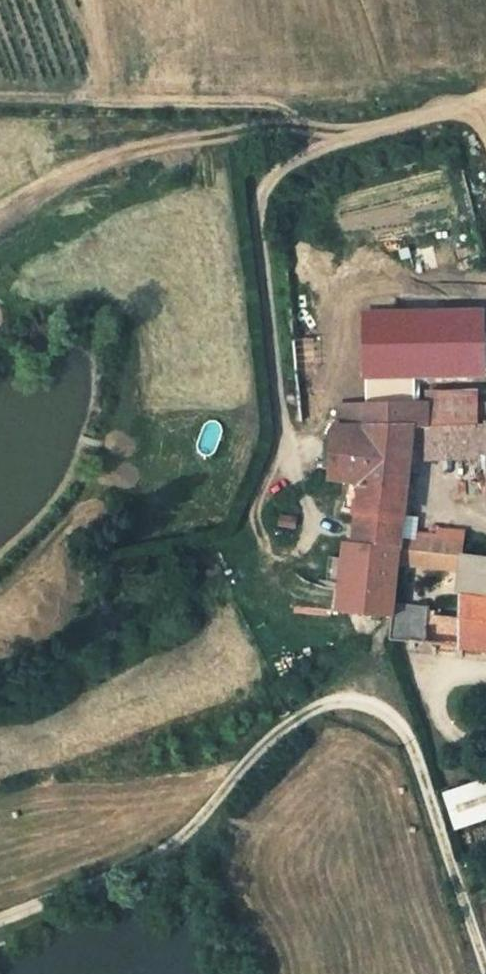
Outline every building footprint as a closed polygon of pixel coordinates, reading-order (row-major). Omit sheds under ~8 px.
[(427,388),(427,426),(485,425),(485,402),(477,402),(477,389),(427,388)] [(427,426),(422,426),(423,458),(485,459),(485,502),(485,425),(427,426)] [(355,426),(353,478),(397,481),(398,458),(400,426),(355,426)] [(353,478),(351,536),(395,540),(395,533),(397,481),(353,478)] [(410,533),(395,533),(395,540),(465,548),(465,524),(434,523),(434,527),(410,526),(410,533)] [(393,584),(395,540),(351,536),(347,609),(392,614),(393,584)] [(464,596),(444,595),(442,645),(485,649),(485,550),(470,548),(464,596)] [(396,641),(426,641),(427,605),(396,605),(396,641)]
